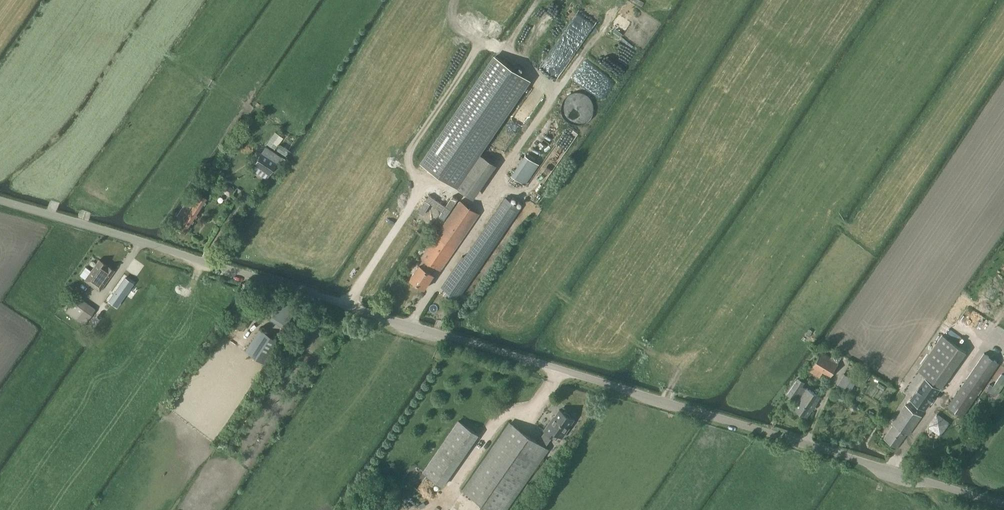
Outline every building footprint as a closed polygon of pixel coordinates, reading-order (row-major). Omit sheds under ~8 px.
[(496,56),(422,163),(451,183),(524,75),(496,56)] [(275,132),(267,143),(274,149),(283,138),(275,132)] [(285,156),(289,150),(280,145),(277,150),(285,156)] [(253,164),(274,177),(286,158),(265,146),(253,164)] [(480,153),(457,187),(474,199),(497,165),(480,153)] [(526,184),(540,164),(526,154),(512,174),(526,184)] [(235,188),(225,183),(220,191),(230,196),(235,188)] [(177,217),(181,220),(177,226),(186,232),(208,198),(197,191),(187,206),(185,205),(177,217)] [(464,257),(463,256),(442,286),(459,298),(521,208),(506,197),(464,257)] [(420,265),(411,278),(425,288),(434,274),(429,271),(434,264),(441,269),(479,214),(460,200),(422,257),(425,259),(420,265)] [(114,270),(99,259),(89,273),(92,275),(88,281),(100,290),(114,270)] [(125,277),(109,300),(115,304),(116,305),(132,283),(131,282),(125,277)] [(66,311),(85,325),(96,308),(77,295),(66,311)] [(266,302),(260,312),(285,329),(291,318),(266,302)] [(272,347),(276,340),(263,331),(248,353),(266,364),(275,350),(272,347)] [(893,423),(895,424),(885,437),(898,447),(908,433),(909,434),(922,416),(921,416),(940,389),(966,352),(943,335),(919,371),(927,377),(912,399),(910,398),(893,423)] [(831,357),(822,352),(814,365),(830,375),(842,355),(835,351),(831,357)] [(963,415),(999,363),(984,352),(948,404),(963,415)] [(991,391),(997,395),(1003,384),(1003,375),(1002,374),(991,391)] [(795,397),(799,400),(794,407),(808,416),(821,396),(808,387),(805,390),(801,387),(805,381),(799,377),(788,394),(794,398),(795,397)] [(511,422),(465,490),(494,509),(506,509),(549,448),(546,446),(554,435),(558,438),(560,434),(564,436),(570,427),(569,427),(575,419),(560,409),(553,420),(552,419),(545,429),(548,431),(540,442),(511,422)] [(941,435),(950,422),(937,412),(927,426),(941,435)] [(424,472),(443,484),(478,433),(460,421),(424,472)] [(975,430),(964,422),(959,429),(970,437),(975,430)]
